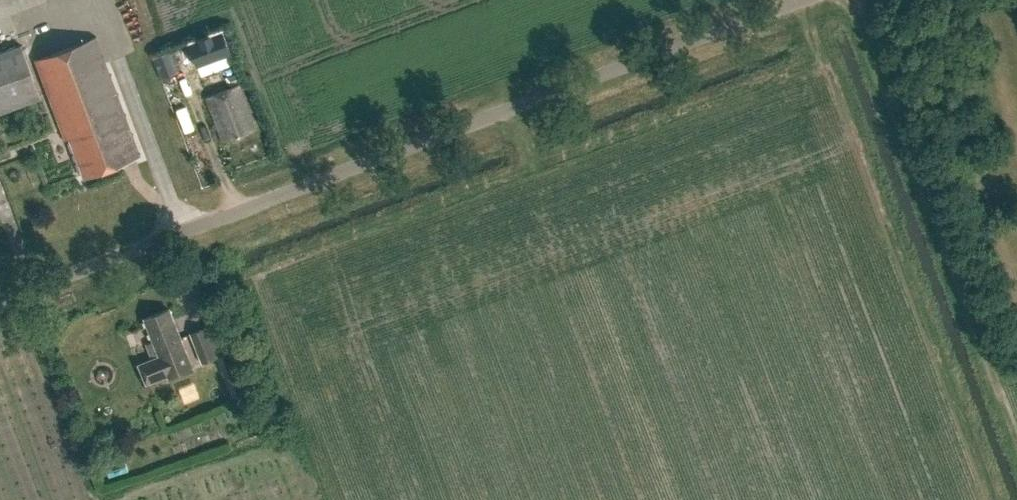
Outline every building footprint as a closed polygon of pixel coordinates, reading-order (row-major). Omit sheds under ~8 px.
[(203,39),(188,44),(197,67),(210,62),(220,59),(232,55),(223,31),(220,33),(203,39)] [(125,116),(96,38),(36,60),(66,141),(70,139),(84,177),(140,155),(125,116)] [(42,98),(22,45),(0,54),(0,113),(42,98)] [(172,51),(154,58),(162,79),(180,72),(172,51)] [(255,130),(238,86),(207,97),(221,135),(228,133),(230,139),(255,130)] [(169,309),(145,318),(154,341),(147,343),(153,359),(139,364),(147,383),(168,374),(168,376),(192,367),(185,350),(169,309)] [(204,327),(190,332),(202,362),(216,357),(216,356),(204,327)]
